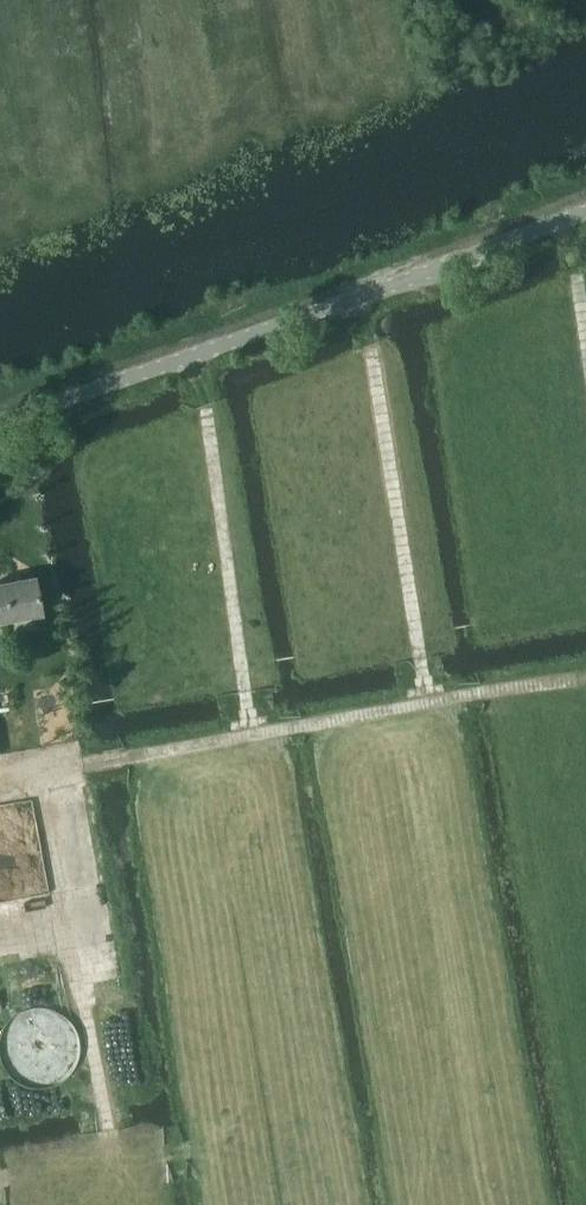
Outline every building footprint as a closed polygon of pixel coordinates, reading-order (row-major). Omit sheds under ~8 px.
[(35,577),(0,584),(0,623),(42,615),(35,577)]
